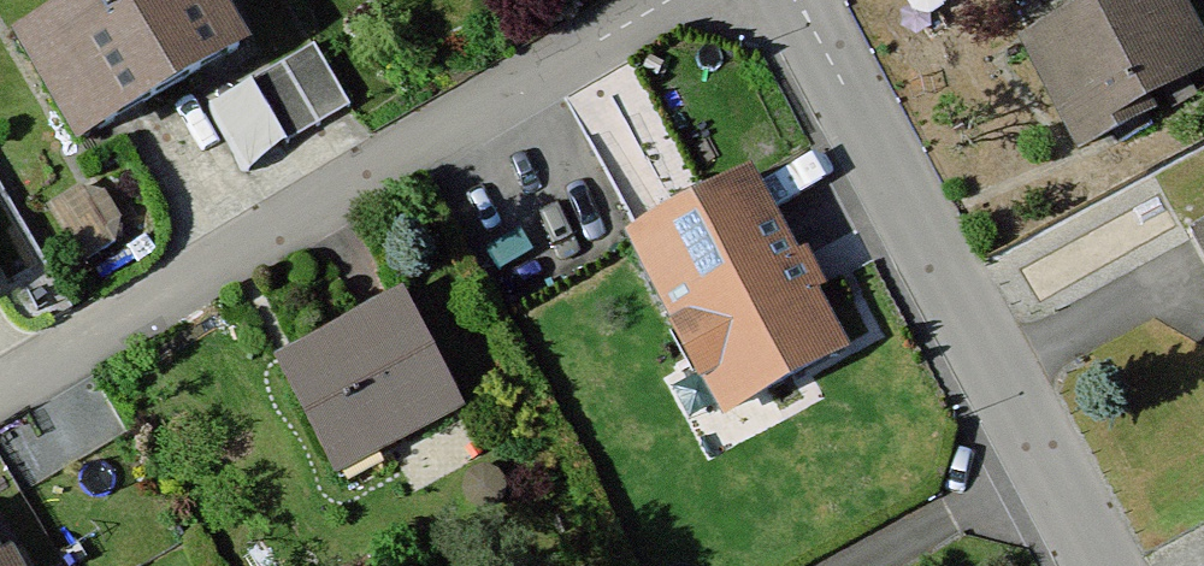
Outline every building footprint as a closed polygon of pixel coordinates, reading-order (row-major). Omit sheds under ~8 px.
[(8,25),(76,138),(253,32),(233,0),(50,0),(8,25)] [(1023,30),(1078,139),(1203,75),(1203,12),(1198,0),(1081,0),(1023,30)] [(311,42),(252,78),(289,139),(348,103),(311,42)] [(754,158),(626,227),(726,412),(854,343),(754,158)] [(1189,222),(1203,249),(1203,214),(1189,222)] [(11,279),(0,261),(0,285),(11,279)] [(405,289),(277,357),(340,473),(468,405),(405,289)] [(0,542),(0,565),(14,565),(0,542)]
